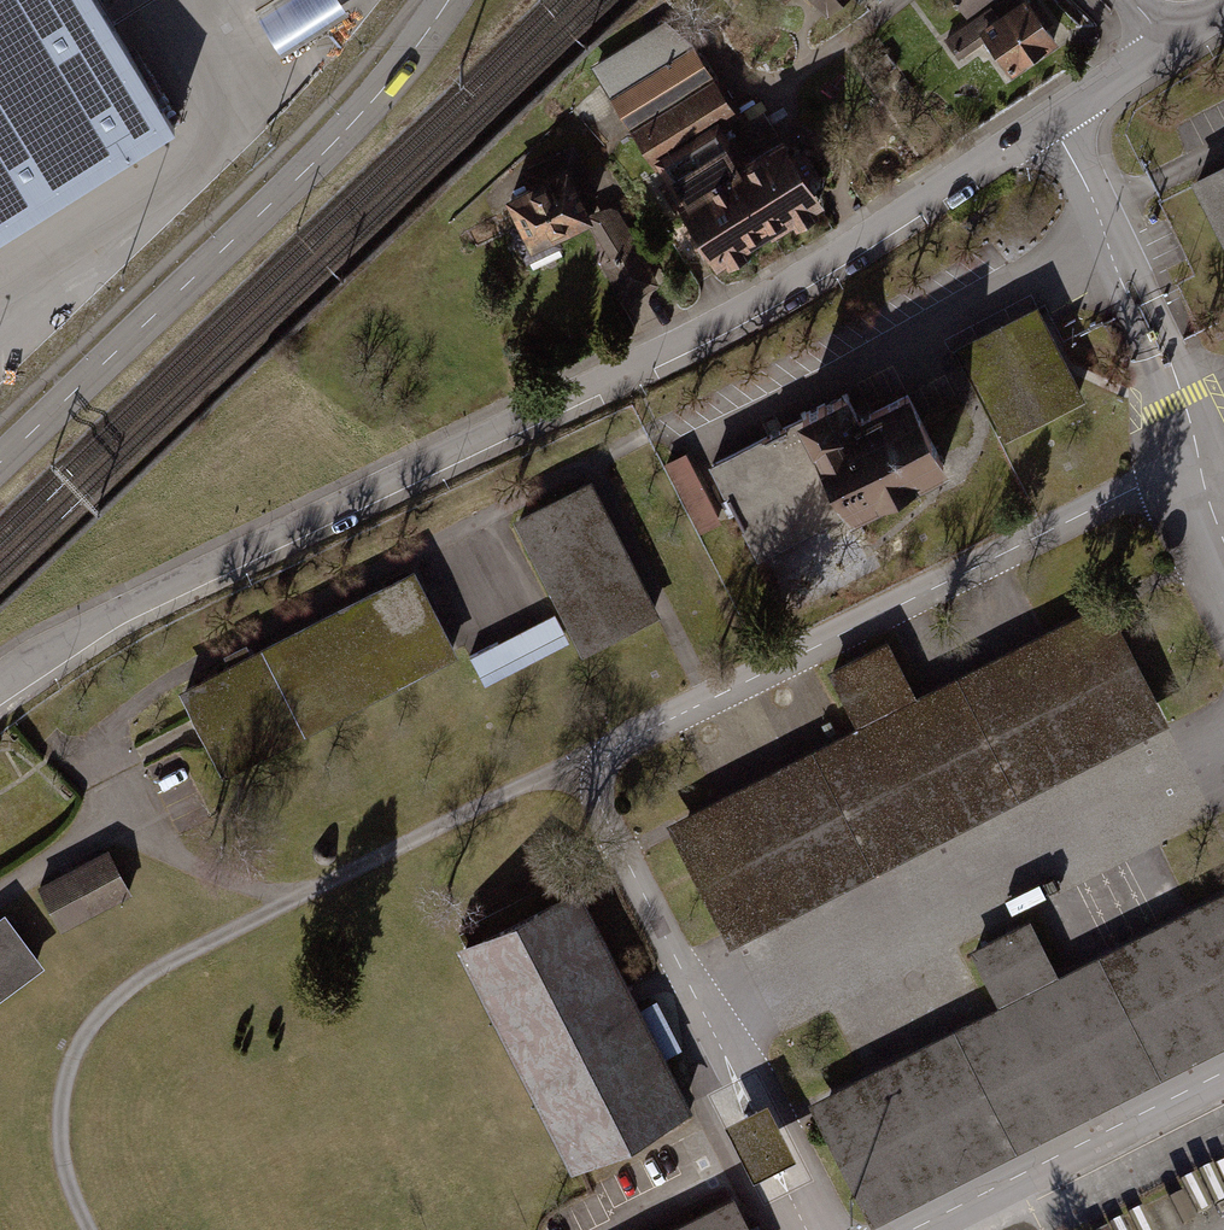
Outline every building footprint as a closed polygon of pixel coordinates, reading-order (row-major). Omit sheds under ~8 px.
[(178,121),(102,0),(0,0),(0,231),(178,121)] [(356,12),(350,0),(264,0),(284,44),(356,12)] [(962,19),(988,0),(948,0),(962,19)] [(972,30),(981,44),(1007,83),(1057,50),(1024,0),(1017,0),(994,15),(972,30)] [(987,7),(940,41),(953,60),(981,44),(972,30),(994,15),(987,7)] [(683,37),(603,91),(689,211),(674,221),(711,274),(815,202),(779,150),(749,170),(725,137),(746,122),(683,37)] [(568,146),(494,192),(517,258),(579,230),(615,306),(651,285),(568,146)] [(1203,190),(1223,232),(1223,180),(1203,190)] [(1005,432),(1091,392),(1045,293),(941,341),(951,361),(937,368),(931,355),(921,360),(936,392),(978,373),(1005,432)] [(845,401),(707,465),(758,574),(946,487),(906,403),(857,426),(845,401)] [(682,455),(667,464),(701,530),(717,522),(682,455)] [(586,484),(509,525),(554,609),(465,656),(482,688),(570,642),(580,659),(657,618),(586,484)] [(225,679),(188,697),(221,766),(444,657),(404,575),(218,666),(225,679)] [(855,727),(675,819),(739,942),(1179,717),(1115,593),(917,694),(888,637),(825,669),(855,727)] [(113,857),(38,894),(58,934),(133,897),(113,857)] [(839,1091),(900,1207),(1223,1039),(1223,889),(1079,964),(1051,910),(991,941),(1020,997),(839,1091)] [(589,892),(469,952),(578,1171),(699,1111),(589,892)] [(0,920),(0,1003),(45,971),(6,916),(0,920)] [(668,1229),(735,1229),(724,1205),(668,1229)]
